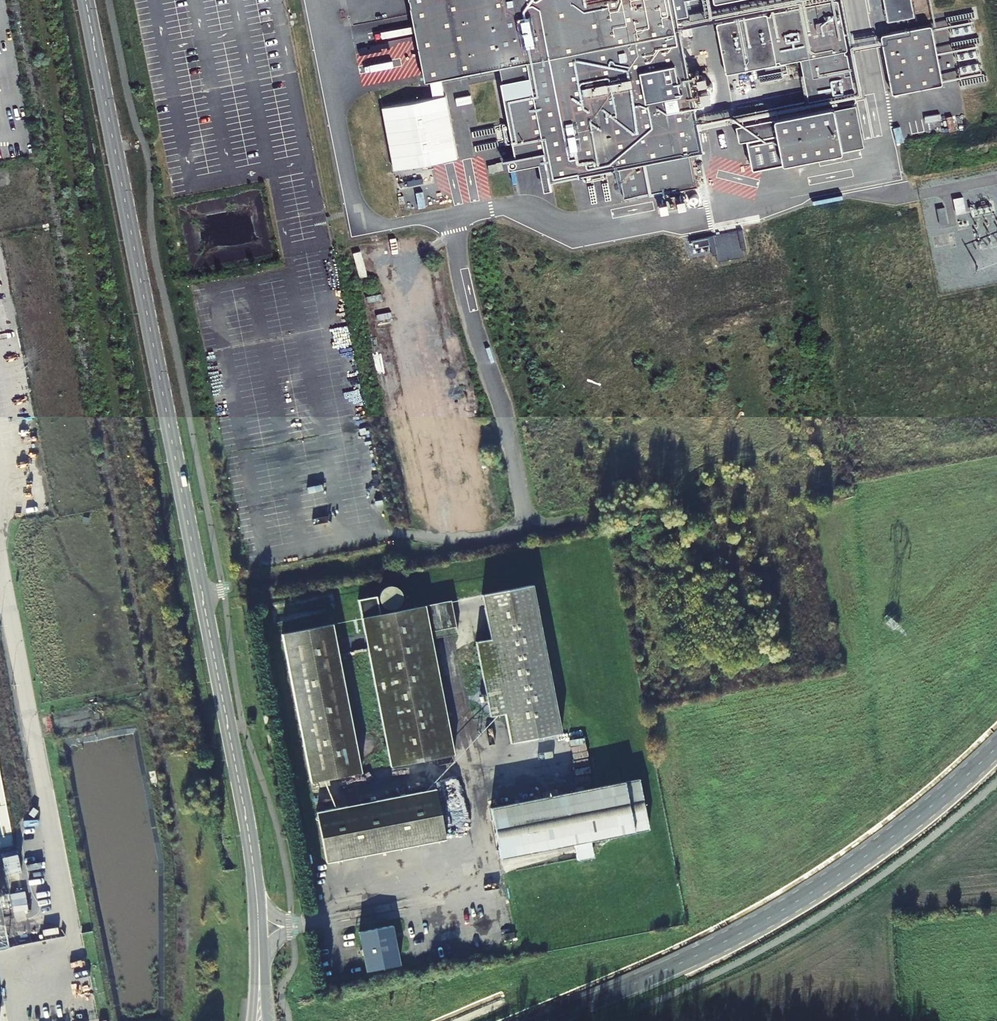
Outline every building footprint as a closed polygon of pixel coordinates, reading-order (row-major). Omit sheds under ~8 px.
[(424,83),(496,70),(516,171),(534,168),(537,187),(611,175),(616,203),(668,194),(668,197),(689,194),(679,141),(699,138),(673,0),(408,0),(424,83)] [(850,110),(849,106),(841,59),(843,58),(834,8),(712,31),(721,81),(796,68),(806,118),(731,131),(734,146),(739,145),(746,177),(833,160),(829,114),(850,110)] [(943,87),(932,27),(882,35),(893,95),(943,87)] [(858,156),(850,110),(829,114),(833,160),(858,156)] [(963,195),(953,197),(955,213),(965,212),(963,195)] [(401,590),(397,587),(391,588),(387,590),(384,595),(384,600),(385,604),(387,607),(392,610),(399,609),(405,603),(406,598),(404,594),(401,590)] [(567,734),(538,587),(484,598),(493,642),(479,645),(494,719),(508,717),(514,746),(567,734)] [(383,618),(378,600),(362,603),(396,769),(457,756),(433,636),(458,630),(453,605),(383,618)] [(364,775),(335,628),(285,637),(315,786),(364,775)] [(0,776),(0,845),(1,849),(14,846),(0,776)] [(651,828),(641,779),(518,804),(529,855),(577,845),(579,860),(595,857),(592,841),(651,828)] [(447,841),(437,790),(319,815),(329,865),(447,841)] [(402,965),(394,926),(360,932),(367,971),(402,965)]
